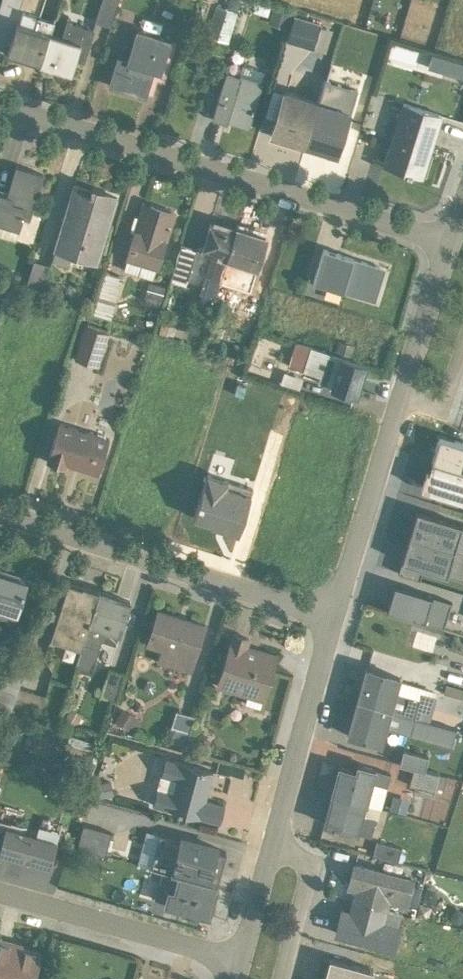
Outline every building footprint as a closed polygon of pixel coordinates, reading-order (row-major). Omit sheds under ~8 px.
[(95,22),(110,26),(117,0),(101,0),(95,22)] [(215,5),(205,35),(228,43),(237,13),(215,5)] [(287,10),(274,6),(269,23),(282,27),(287,10)] [(16,24),(7,54),(39,64),(52,21),(22,13),(19,24),(16,24)] [(320,23),(293,15),(286,40),(324,51),(330,30),(320,26),(320,23)] [(83,62),(93,30),(93,29),(65,21),(60,36),(49,33),(39,64),(70,74),(75,60),(83,62)] [(117,56),(108,86),(145,97),(153,71),(160,73),(170,39),(136,29),(127,59),(117,56)] [(427,68),(462,79),(462,64),(431,54),(427,68)] [(248,128),(262,82),(260,81),(264,71),(241,64),(238,74),(226,71),(211,117),(248,128)] [(305,144),(337,155),(357,90),(324,79),(318,100),(305,144)] [(301,95),(283,89),(283,91),(271,88),(263,115),(275,118),(270,134),(287,139),(301,95)] [(305,144),(318,100),(301,95),(287,139),(305,144)] [(410,175),(411,174),(421,177),(440,115),(402,101),(383,165),(405,172),(405,174),(410,175)] [(42,174),(15,165),(6,194),(0,192),(0,237),(14,241),(23,214),(29,216),(30,215),(42,174)] [(97,264),(118,195),(73,182),(50,260),(68,266),(71,256),(97,264)] [(142,201),(125,259),(126,259),(123,270),(152,279),(156,268),(157,269),(166,238),(167,239),(176,212),(142,201)] [(215,298),(236,226),(210,218),(199,252),(209,256),(198,293),(201,295),(199,305),(209,308),(210,308),(212,298),(215,298)] [(231,282),(249,288),(255,269),(257,269),(267,236),(236,226),(226,260),(237,264),(231,282)] [(181,244),(170,281),(184,285),(196,248),(181,244)] [(383,268),(323,250),(311,282),(373,300),(383,268)] [(48,265),(33,260),(23,291),(39,296),(48,265)] [(93,312),(110,318),(122,277),(105,272),(93,312)] [(164,287),(148,282),(142,304),(159,308),(164,287)] [(246,294),(239,316),(256,321),(262,299),(246,294)] [(169,322),(161,321),(160,333),(199,343),(202,331),(169,325),(169,322)] [(108,333),(84,325),(74,358),(98,366),(108,333)] [(365,364),(294,342),(287,367),(319,376),(317,382),(355,394),(350,391),(355,373),(361,375),(365,364)] [(283,372),(280,383),(299,389),(303,377),(283,372)] [(60,422),(46,461),(64,466),(65,463),(97,473),(108,438),(108,437),(60,422)] [(431,462),(462,472),(462,442),(439,435),(431,462)] [(431,462),(423,487),(462,499),(462,472),(431,462)] [(210,525),(238,534),(252,488),(207,474),(193,517),(211,523),(210,525)] [(408,536),(462,553),(462,525),(436,516),(435,518),(415,512),(408,536)] [(408,536),(401,560),(421,566),(420,568),(462,581),(462,553),(408,536)] [(0,568),(0,615),(15,620),(28,576),(0,568)] [(80,647),(98,590),(82,585),(80,586),(67,582),(50,637),(80,647)] [(460,605),(394,584),(386,610),(452,630),(460,605)] [(130,599),(98,589),(74,666),(90,671),(101,640),(114,644),(115,644),(117,634),(119,634),(130,599)] [(206,623),(157,608),(145,644),(159,648),(156,661),(190,671),(206,623)] [(406,644),(438,654),(444,633),(412,624),(406,644)] [(247,638),(233,633),(215,686),(247,695),(245,703),(260,707),(262,699),(276,655),(257,649),(256,651),(245,647),(247,638)] [(7,650),(0,670),(0,706),(11,709),(27,656),(7,650)] [(109,668),(100,695),(115,699),(123,673),(109,668)] [(400,676),(365,668),(356,701),(428,720),(434,697),(434,696),(435,691),(399,680),(400,676)] [(462,699),(462,689),(445,684),(443,693),(462,699)] [(33,692),(18,687),(11,709),(26,714),(33,692)] [(45,696),(33,692),(26,714),(38,718),(45,696)] [(356,701),(347,734),(381,745),(386,728),(421,738),(424,727),(426,728),(428,720),(356,701)] [(82,714),(70,707),(64,718),(76,725),(82,714)] [(137,716),(122,707),(114,720),(134,733),(141,722),(136,719),(137,716)] [(194,715),(175,710),(165,741),(185,746),(186,746),(194,715)] [(3,719),(0,730),(0,759),(6,761),(17,723),(3,719)] [(66,739),(65,743),(91,751),(93,742),(68,735),(67,739),(66,739)] [(428,754),(403,747),(399,763),(424,770),(428,754)] [(152,805),(219,823),(224,805),(205,799),(212,771),(165,757),(164,758),(152,805)] [(330,794),(380,808),(389,773),(376,769),(356,763),(354,769),(337,764),(330,794)] [(413,767),(409,785),(434,791),(435,786),(444,788),(447,776),(413,767)] [(110,781),(96,784),(99,798),(113,795),(110,781)] [(377,818),(380,808),(330,794),(322,823),(356,833),(358,832),(370,836),(375,818),(377,818)] [(408,798),(392,794),(389,809),(404,813),(408,798)] [(0,823),(0,852),(49,866),(57,839),(0,823)] [(77,847),(104,854),(110,831),(82,825),(77,847)] [(137,863),(216,884),(225,851),(217,848),(158,833),(146,830),(137,863)] [(376,841),(372,854),(397,860),(397,859),(403,860),(406,849),(400,848),(400,847),(376,841)] [(353,860),(346,888),(352,890),(350,898),(387,909),(390,901),(406,905),(407,902),(417,904),(421,885),(412,882),(413,876),(353,860)] [(216,884),(162,870),(154,898),(165,902),(165,903),(207,915),(216,884)] [(340,907),(333,934),(394,950),(401,922),(386,918),(387,909),(350,898),(348,908),(340,907)] [(0,937),(0,978),(34,978),(41,951),(22,946),(23,943),(0,937)] [(328,957),(323,978),(370,978),(373,969),(328,957)]
